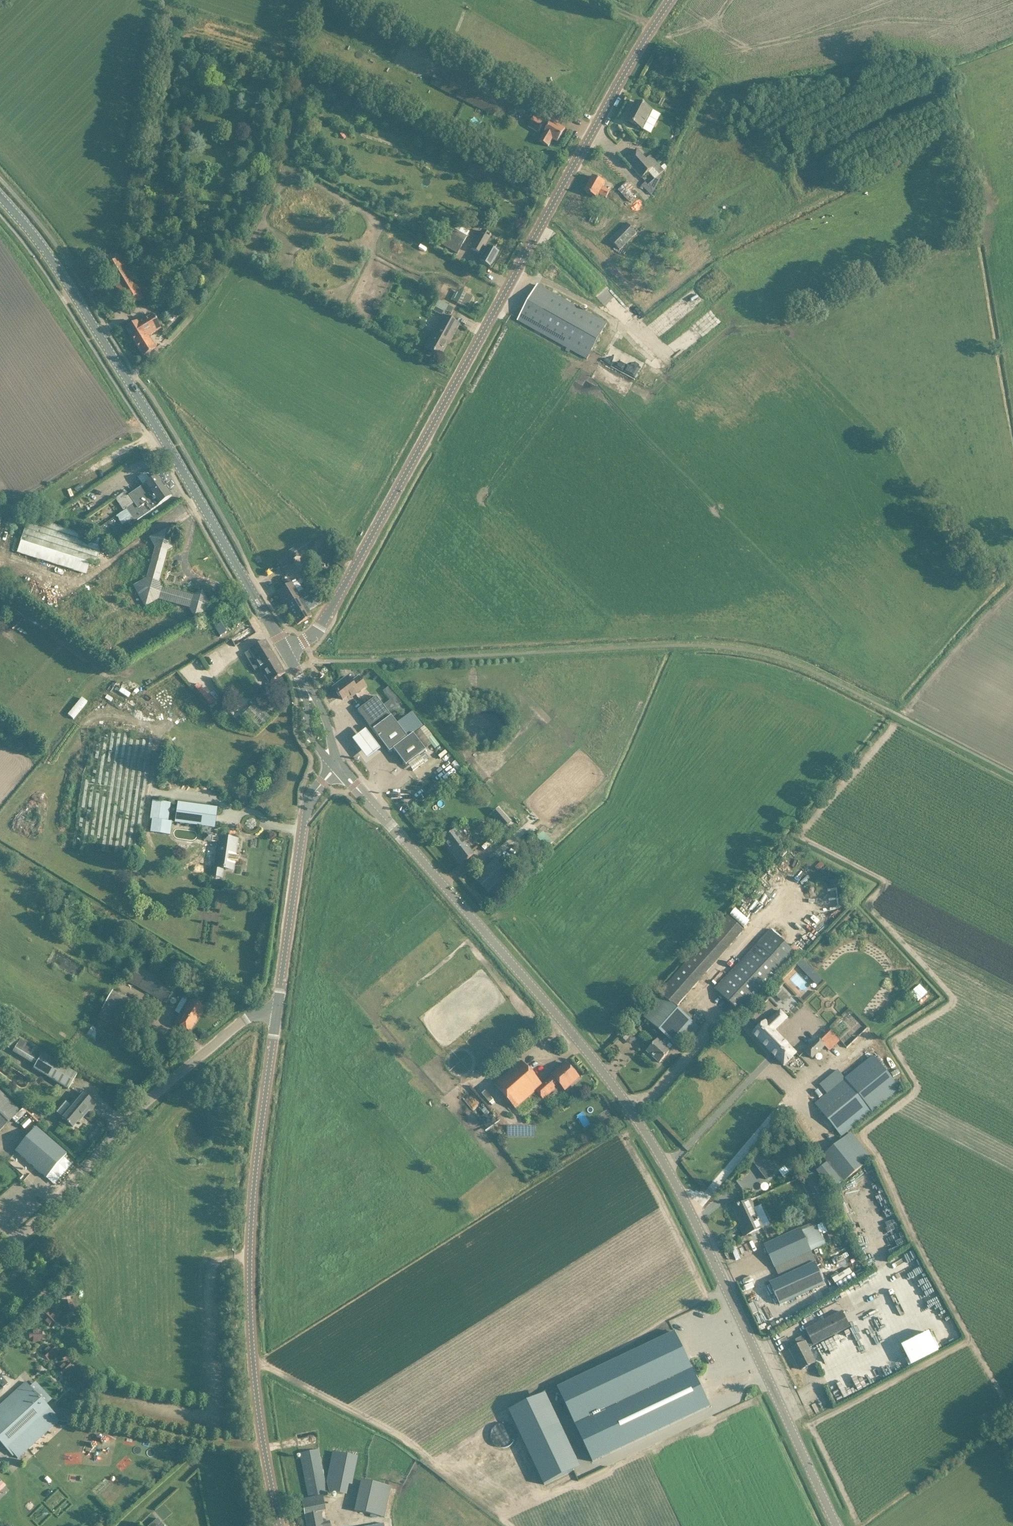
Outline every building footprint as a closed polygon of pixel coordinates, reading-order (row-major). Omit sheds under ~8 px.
[(653,111),(645,107),(636,102),(626,121),(643,130),(653,111)] [(565,130),(557,125),(552,122),(549,126),(546,124),(546,123),(535,117),(529,127),(540,134),(542,131),(545,133),(540,142),(548,147),(553,139),(558,142),(565,130)] [(631,153),(624,159),(641,178),(652,168),(659,176),(660,175),(665,171),(659,163),(651,156),(646,160),(637,150),(632,154),(631,153)] [(472,167),(469,175),(475,178),(479,170),(472,167)] [(605,183),(602,181),(593,176),(585,192),(593,197),(597,198),(599,194),(606,198),(610,191),(603,187),(605,183)] [(630,202),(638,194),(627,182),(619,190),(630,202)] [(637,237),(625,225),(610,240),(622,252),(624,250),(637,237)] [(467,237),(452,228),(446,238),(461,247),(467,237)] [(438,243),(440,240),(431,235),(433,231),(430,229),(426,236),(438,243)] [(479,262),(481,263),(490,268),(498,254),(493,251),(497,244),(489,239),(491,236),(482,231),(471,249),(483,256),(479,262)] [(128,307),(137,302),(143,299),(116,254),(110,257),(101,263),(128,307)] [(202,282),(212,275),(208,270),(198,278),(202,282)] [(587,360),(607,324),(545,289),(545,288),(543,287),(543,288),(538,285),(518,321),(527,326),(587,360)] [(465,308),(470,297),(459,292),(454,303),(465,308)] [(619,305),(627,313),(634,307),(627,299),(619,305)] [(449,319),(453,308),(442,303),(438,313),(449,319)] [(126,328),(135,343),(145,336),(146,338),(161,328),(160,327),(152,315),(138,325),(136,322),(126,328)] [(439,356),(448,339),(450,340),(459,325),(443,316),(425,348),(439,356)] [(154,350),(146,338),(145,336),(135,343),(143,357),(154,350)] [(135,522),(163,502),(172,497),(157,476),(149,482),(129,496),(126,492),(116,498),(124,511),(126,509),(135,522)] [(104,540),(29,517),(21,541),(90,563),(96,565),(98,558),(102,547),(104,540)] [(194,618),(203,613),(212,608),(202,590),(192,596),(166,588),(160,579),(167,552),(177,546),(167,528),(158,533),(149,538),(155,548),(146,579),(133,586),(145,607),(158,600),(189,608),(194,618)] [(324,543),(320,549),(325,552),(329,546),(324,543)] [(339,551),(333,563),(342,569),(349,557),(339,551)] [(294,561),(288,552),(276,559),(282,569),(294,561)] [(286,587),(277,592),(286,607),(301,598),(307,594),(305,589),(302,591),(297,583),(292,585),(292,584),(286,587)] [(301,598),(286,607),(297,625),(312,617),(308,610),(320,603),(317,598),(313,600),(309,594),(308,595),(307,594),(301,598)] [(220,636),(226,632),(220,623),(214,627),(220,636)] [(256,634),(252,627),(231,640),(235,647),(248,639),(256,634)] [(269,683),(276,679),(285,674),(265,641),(249,650),(255,660),(250,663),(255,671),(260,668),(269,683)] [(197,665),(203,675),(201,676),(204,680),(215,674),(206,659),(197,665)] [(218,681),(224,690),(239,680),(234,672),(218,681)] [(351,698),(359,692),(365,687),(358,677),(351,683),(347,677),(333,687),(335,690),(336,692),(337,694),(338,693),(343,700),(349,695),(351,698)] [(386,686),(381,680),(374,685),(379,691),(386,686)] [(388,706),(392,713),(404,707),(394,689),(387,692),(393,703),(388,706)] [(405,766),(425,750),(424,749),(413,734),(412,734),(407,738),(375,696),(357,710),(381,742),(389,752),(393,749),(405,766)] [(410,713),(396,724),(407,738),(412,734),(413,734),(419,729),(421,728),(410,713)] [(419,729),(413,734),(424,749),(430,744),(427,740),(419,729)] [(358,737),(352,741),(367,760),(372,756),(380,750),(365,732),(358,737)] [(431,736),(427,740),(430,744),(434,749),(439,746),(431,736)] [(152,819),(150,834),(170,836),(172,822),(168,822),(170,804),(152,801),(150,819),(152,819)] [(222,878),(223,869),(233,870),(237,840),(218,838),(212,838),(213,834),(211,833),(211,830),(212,831),(212,828),(214,828),(217,808),(207,807),(178,803),(175,822),(203,826),(202,832),(205,833),(204,841),(218,843),(214,867),(211,867),(210,876),(222,878)] [(498,809),(491,815),(503,828),(510,822),(498,809)] [(461,865),(469,859),(474,855),(454,830),(441,840),(461,865)] [(550,851),(556,844),(546,835),(540,841),(550,851)] [(496,893),(504,886),(512,879),(495,860),(479,874),(496,893)] [(728,916),(669,982),(659,993),(663,996),(677,1008),(686,998),(745,932),(728,916)] [(799,958),(770,930),(715,989),(744,1016),(799,958)] [(804,944),(797,950),(803,956),(809,951),(804,944)] [(804,962),(799,967),(811,979),(819,986),(824,981),(816,973),(804,962)] [(139,965),(129,983),(165,1004),(175,986),(139,965)] [(148,1011),(114,991),(98,1017),(123,1032),(133,1016),(140,1020),(148,1011)] [(679,1048),(686,1041),(698,1027),(691,1021),(682,1013),(677,1008),(663,996),(644,1017),(664,1034),(647,1052),(660,1063),(670,1051),(665,1047),(671,1040),(679,1048)] [(205,1009),(192,1001),(188,999),(183,1008),(179,1006),(175,1012),(180,1015),(174,1024),(190,1034),(205,1009)] [(774,1028),(787,1016),(780,1008),(767,1021),(766,1019),(753,1032),(784,1064),(797,1052),(774,1028)] [(691,1021),(693,1017),(686,1011),(682,1013),(691,1021)] [(854,1011),(837,1029),(843,1035),(852,1026),(855,1029),(864,1020),(854,1011)] [(626,1041),(634,1032),(629,1027),(621,1036),(626,1041)] [(826,1043),(834,1053),(845,1043),(836,1034),(826,1043)] [(14,1036),(7,1048),(13,1051),(12,1052),(35,1066),(33,1068),(68,1089),(77,1074),(14,1036)] [(813,1059),(826,1046),(818,1038),(805,1051),(813,1059)] [(827,1094),(815,1104),(842,1137),(872,1112),(873,1113),(901,1090),(874,1056),(846,1079),(838,1070),(820,1085),(827,1094)] [(522,1062),(515,1068),(495,1085),(515,1108),(536,1090),(544,1099),(548,1096),(555,1089),(554,1088),(559,1083),(565,1090),(579,1078),(567,1064),(553,1076),(543,1085),(522,1062)] [(20,1110),(0,1090),(0,1131),(20,1110)] [(61,1117),(60,1118),(67,1123),(69,1125),(69,1124),(73,1127),(82,1116),(84,1117),(95,1104),(88,1098),(81,1093),(71,1105),(61,1117)] [(27,1119),(21,1125),(24,1129),(31,1122),(27,1119)] [(534,1126),(516,1126),(516,1137),(534,1137),(534,1126)] [(36,1128),(15,1152),(38,1172),(46,1178),(66,1154),(59,1148),(36,1128)] [(851,1132),(823,1154),(845,1180),(873,1158),(851,1132)] [(783,1149),(759,1168),(767,1179),(779,1170),(784,1176),(797,1166),(792,1160),(783,1149)] [(829,1204),(831,1203),(832,1203),(822,1182),(819,1184),(829,1204)] [(738,1206),(734,1208),(743,1228),(741,1229),(745,1236),(754,1232),(764,1227),(770,1224),(761,1204),(754,1207),(751,1200),(744,1204),(740,1205),(740,1204),(737,1206),(738,1206)] [(812,1202),(807,1205),(811,1213),(817,1211),(812,1202)] [(836,1216),(822,1223),(830,1239),(844,1233),(836,1216)] [(775,1268),(812,1251),(802,1228),(764,1245),(775,1268)] [(739,1265),(747,1263),(742,1248),(734,1251),(739,1265)] [(833,1264),(842,1285),(849,1282),(840,1261),(833,1264)] [(907,1269),(913,1278),(926,1271),(920,1261),(907,1269)] [(797,1271),(770,1283),(780,1305),(807,1293),(797,1271)] [(924,1292),(922,1287),(931,1282),(929,1278),(905,1290),(908,1296),(914,1293),(916,1296),(924,1292)] [(63,1305),(62,1306),(63,1312),(65,1312),(65,1315),(75,1312),(75,1310),(76,1310),(74,1302),(73,1302),(72,1299),(62,1302),(63,1305)] [(941,1308),(920,1318),(923,1323),(944,1313),(941,1308)] [(50,1311),(43,1319),(45,1321),(44,1322),(49,1327),(50,1326),(52,1328),(59,1321),(57,1319),(58,1318),(52,1313),(50,1311)] [(808,1334),(795,1340),(798,1346),(790,1350),(794,1358),(795,1357),(802,1370),(816,1363),(809,1348),(850,1327),(843,1311),(806,1330),(808,1334)] [(32,1331),(29,1331),(29,1341),(32,1341),(32,1342),(40,1342),(40,1341),(43,1341),(43,1330),(39,1331),(39,1330),(32,1330),(32,1331)] [(675,1332),(558,1387),(593,1462),(711,1406),(675,1332)] [(908,1354),(933,1344),(931,1338),(906,1348),(908,1354)] [(44,1351),(42,1353),(49,1360),(51,1359),(57,1354),(56,1354),(58,1352),(51,1344),(49,1346),(48,1346),(43,1350),(44,1351)] [(59,1368),(57,1370),(64,1377),(66,1375),(67,1376),(72,1371),(71,1370),(74,1368),(67,1361),(64,1363),(64,1362),(59,1367),(59,1368)] [(852,1376),(860,1371),(858,1367),(849,1372),(852,1376)] [(75,1385),(73,1387),(79,1394),(82,1392),(82,1393),(88,1388),(87,1387),(89,1385),(83,1378),(80,1380),(79,1380),(74,1384),(75,1385)] [(52,1400),(36,1382),(29,1388),(25,1382),(0,1404),(0,1441),(13,1455),(14,1454),(18,1459),(59,1421),(45,1406),(52,1400)] [(539,1397),(510,1411),(544,1485),(574,1471),(539,1397)] [(309,1451),(300,1453),(309,1498),(301,1500),(304,1515),(305,1515),(307,1525),(330,1525),(329,1521),(322,1522),(320,1513),(326,1512),(323,1496),(327,1495),(318,1450),(309,1451)] [(332,1452),(326,1480),(328,1490),(346,1494),(348,1484),(351,1485),(357,1456),(332,1452)] [(80,1491),(86,1485),(77,1475),(71,1481),(80,1491)] [(390,1487),(360,1480),(354,1511),(370,1514),(369,1517),(376,1519),(377,1516),(384,1517),(390,1487)]
